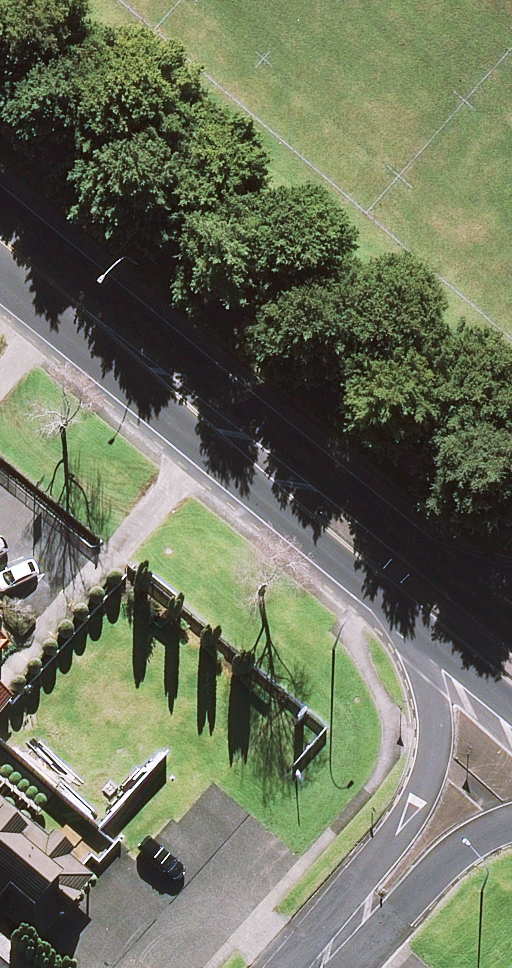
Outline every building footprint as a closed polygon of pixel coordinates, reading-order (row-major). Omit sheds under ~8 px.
[(0,804),(0,897),(1,895),(51,934),(94,877),(0,804)] [(0,947),(0,967),(24,967),(0,947)]
